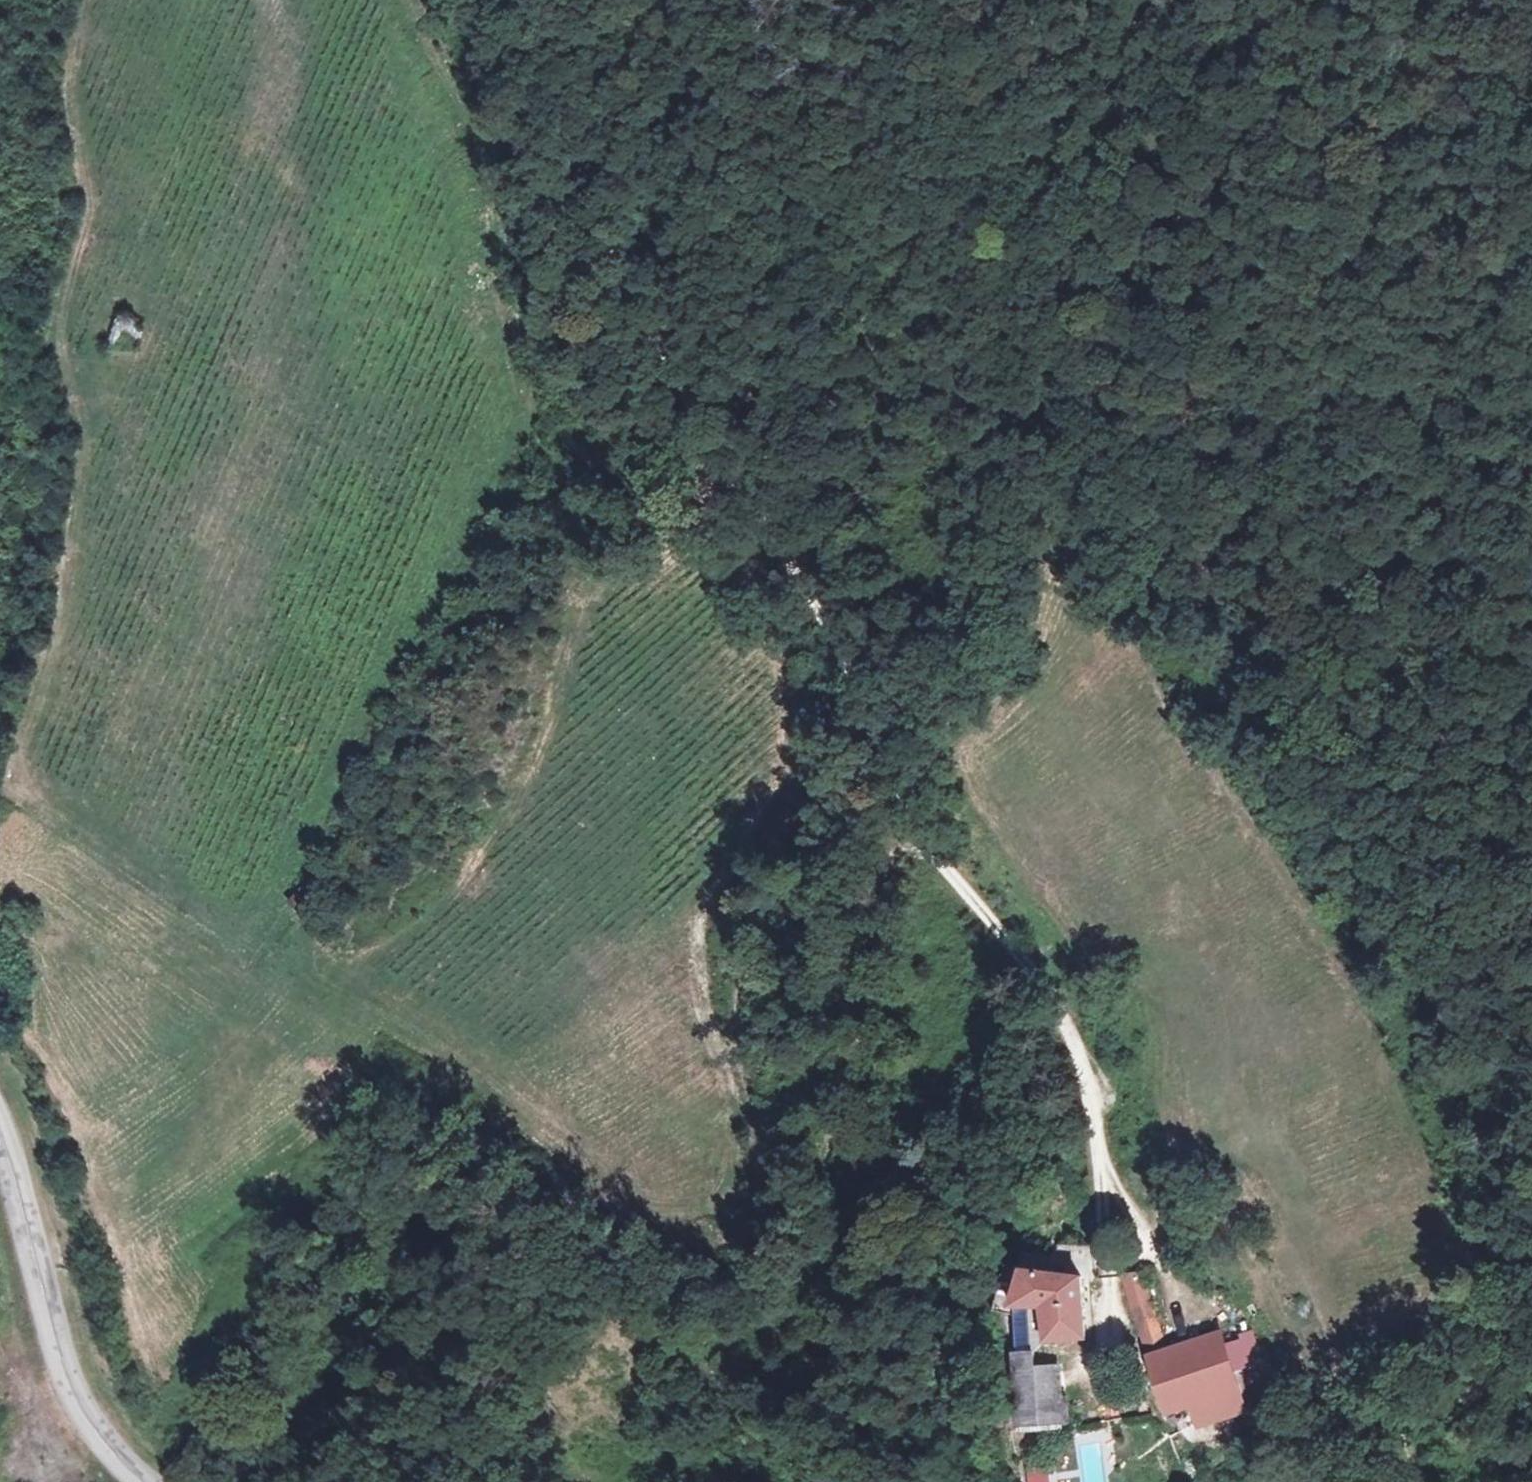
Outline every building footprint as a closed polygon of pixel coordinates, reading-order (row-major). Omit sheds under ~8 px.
[(113,318),(113,346),(138,346),(138,318),(113,318)] [(1137,1262),(1109,1270),(1127,1309),(1157,1300),(1137,1262)] [(1062,1263),(1043,1266),(1047,1283),(983,1298),(993,1353),(1017,1348),(1011,1321),(1036,1315),(1051,1353),(1087,1342),(1068,1281),(1062,1263)] [(1157,1300),(1127,1309),(1148,1355),(1177,1341),(1157,1300)] [(1177,1341),(1148,1355),(1173,1409),(1213,1388),(1248,1370),(1224,1318),(1177,1341)] [(1042,1355),(1020,1362),(1035,1446),(1078,1434),(1062,1371),(1047,1371),(1042,1355)] [(1248,1370),(1213,1388),(1226,1410),(1260,1395),(1248,1370)]
